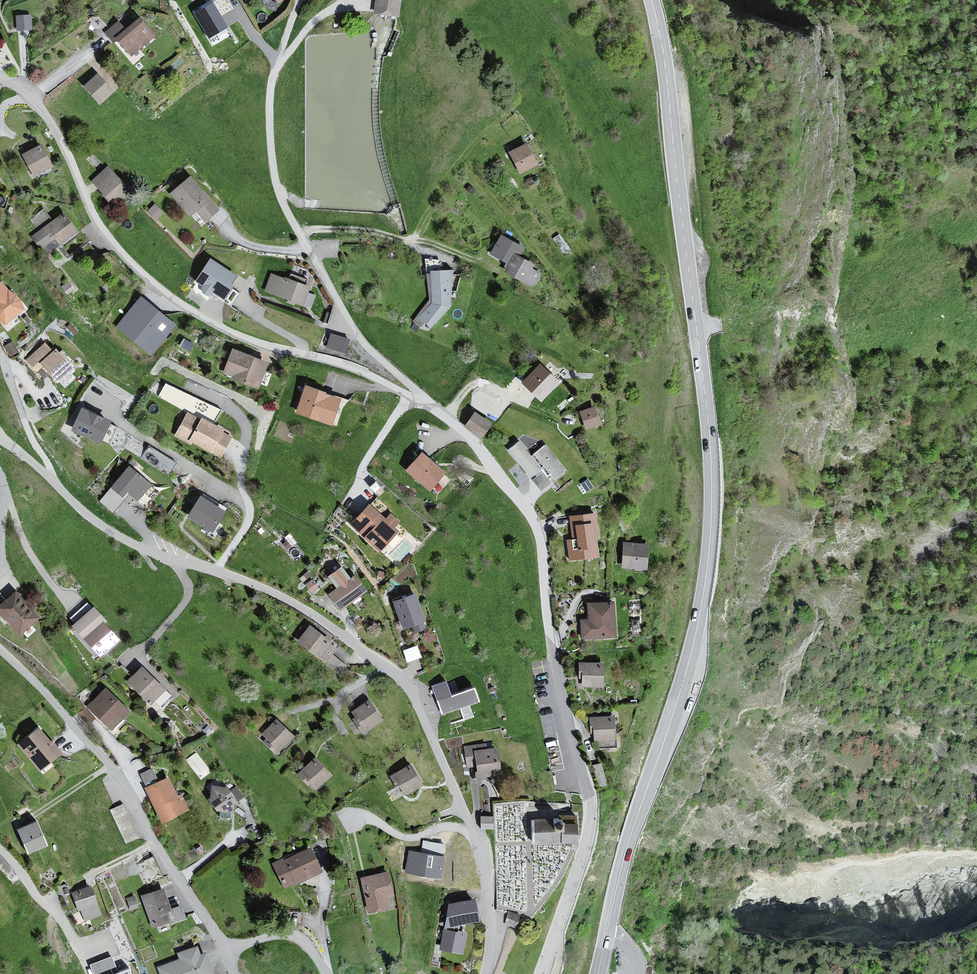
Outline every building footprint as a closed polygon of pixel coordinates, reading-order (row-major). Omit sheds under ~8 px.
[(374,15),(377,15),(382,16),(391,17),(395,18),(400,18),(402,0),(376,0),(374,15)] [(230,35),(211,3),(194,13),(212,45),(230,35)] [(30,18),(18,18),(19,32),(31,32),(30,18)] [(120,25),(109,34),(132,60),(156,40),(139,20),(126,31),(120,25)] [(112,92),(97,75),(85,87),(100,103),(112,92)] [(527,144),(511,153),(521,172),(537,164),(527,144)] [(42,148),(24,158),(36,180),(55,170),(42,148)] [(103,168),(88,183),(101,196),(116,181),(103,168)] [(218,210),(190,178),(171,194),(190,215),(197,209),(206,220),(218,210)] [(152,205),(144,213),(153,222),(161,215),(152,205)] [(82,233),(66,214),(38,238),(54,257),(82,233)] [(524,251),(501,238),(491,255),(509,265),(514,256),(519,259),(524,251)] [(519,259),(514,256),(509,265),(505,274),(532,287),(539,273),(533,270),(535,266),(519,259)] [(235,278),(211,262),(199,281),(224,298),(230,289),(228,287),(235,278)] [(428,304),(414,319),(429,331),(452,307),(451,272),(426,272),(428,304)] [(306,288),(268,275),(262,294),(299,306),(306,288)] [(0,283),(0,319),(12,328),(26,310),(18,296),(9,290),(2,281),(0,283)] [(142,299),(118,327),(151,355),(175,327),(142,299)] [(349,341),(331,335),(327,346),(345,352),(349,341)] [(71,369),(45,344),(26,363),(39,375),(44,371),(57,384),(71,369)] [(267,363),(233,351),(225,372),(235,376),(233,379),(257,388),(267,363)] [(536,367),(522,383),(541,400),(555,384),(536,367)] [(217,414),(221,407),(165,379),(158,394),(179,405),(183,397),(217,414)] [(340,399),(306,387),(298,413),(331,424),(340,399)] [(593,408),(581,413),(587,430),(599,426),(593,408)] [(111,424),(83,412),(73,434),(101,446),(111,424)] [(230,436),(183,414),(172,437),(219,459),(230,436)] [(475,416),(466,429),(484,440),(492,427),(475,416)] [(518,442),(508,450),(530,478),(540,470),(518,442)] [(176,465),(149,447),(142,458),(168,476),(176,465)] [(546,447),(536,456),(556,480),(566,472),(546,447)] [(420,455),(406,473),(433,495),(447,476),(420,455)] [(145,485),(122,468),(106,489),(117,498),(122,492),(133,501),(145,485)] [(218,511),(192,498),(181,518),(207,531),(218,511)] [(386,523),(369,508),(353,527),(381,552),(399,533),(395,529),(400,524),(391,516),(386,523)] [(573,541),(569,541),(572,564),(601,560),(595,515),(570,519),(573,541)] [(649,547),(625,545),(623,570),(647,572),(649,547)] [(336,589),(329,594),(341,612),(367,593),(356,578),(351,582),(342,569),(329,578),(336,589)] [(0,598),(0,620),(14,635),(32,619),(7,592),(0,598)] [(415,594),(394,602),(404,630),(416,625),(419,634),(429,630),(415,594)] [(589,620),(582,621),(583,638),(616,636),(614,603),(588,604),(589,620)] [(116,642),(85,608),(65,627),(96,661),(116,642)] [(333,649),(304,628),(293,643),(323,664),(333,649)] [(417,642),(402,647),(407,660),(422,654),(417,642)] [(604,665),(580,664),(579,688),(603,689),(604,665)] [(164,689),(142,668),(129,682),(152,703),(164,689)] [(445,683),(433,688),(443,717),(478,704),(473,690),(450,697),(445,683)] [(125,711),(98,689),(82,708),(109,730),(125,711)] [(363,701),(346,712),(360,733),(377,722),(363,701)] [(614,717),(588,719),(590,743),(615,741),(614,717)] [(272,720),(258,733),(276,752),(290,738),(272,720)] [(52,752),(29,728),(10,745),(33,769),(52,752)] [(488,748),(467,750),(470,773),(490,770),(488,748)] [(186,757),(200,775),(210,768),(196,749),(186,757)] [(327,776),(309,758),(295,772),(314,790),(327,776)] [(403,765),(385,776),(399,797),(417,785),(403,765)] [(151,770),(141,775),(146,785),(156,780),(151,770)] [(167,778),(147,788),(164,822),(188,810),(180,795),(176,796),(167,778)] [(222,788),(212,785),(209,799),(216,810),(233,813),(235,804),(230,798),(234,794),(225,785),(222,788)] [(125,838),(137,832),(122,800),(110,806),(125,838)] [(481,825),(494,825),(494,813),(481,812),(481,825)] [(559,819),(533,820),(533,842),(577,841),(576,817),(559,817),(559,819)] [(36,822),(19,829),(30,855),(47,848),(36,822)] [(310,848),(276,864),(286,886),(321,871),(310,848)] [(444,858),(410,852),(406,872),(441,878),(444,858)] [(388,872),(361,878),(369,912),(388,908),(386,897),(393,896),(388,872)] [(92,886),(71,893),(77,911),(82,909),(85,921),(102,915),(92,886)] [(165,892),(144,898),(154,929),(171,924),(168,913),(172,912),(165,892)] [(462,901),(440,905),(436,928),(467,921),(462,901)] [(510,915),(500,913),(497,925),(506,928),(510,915)] [(456,935),(437,932),(433,951),(453,955),(456,935)] [(159,969),(161,973),(214,973),(206,955),(201,957),(197,948),(177,957),(179,961),(159,969)]
